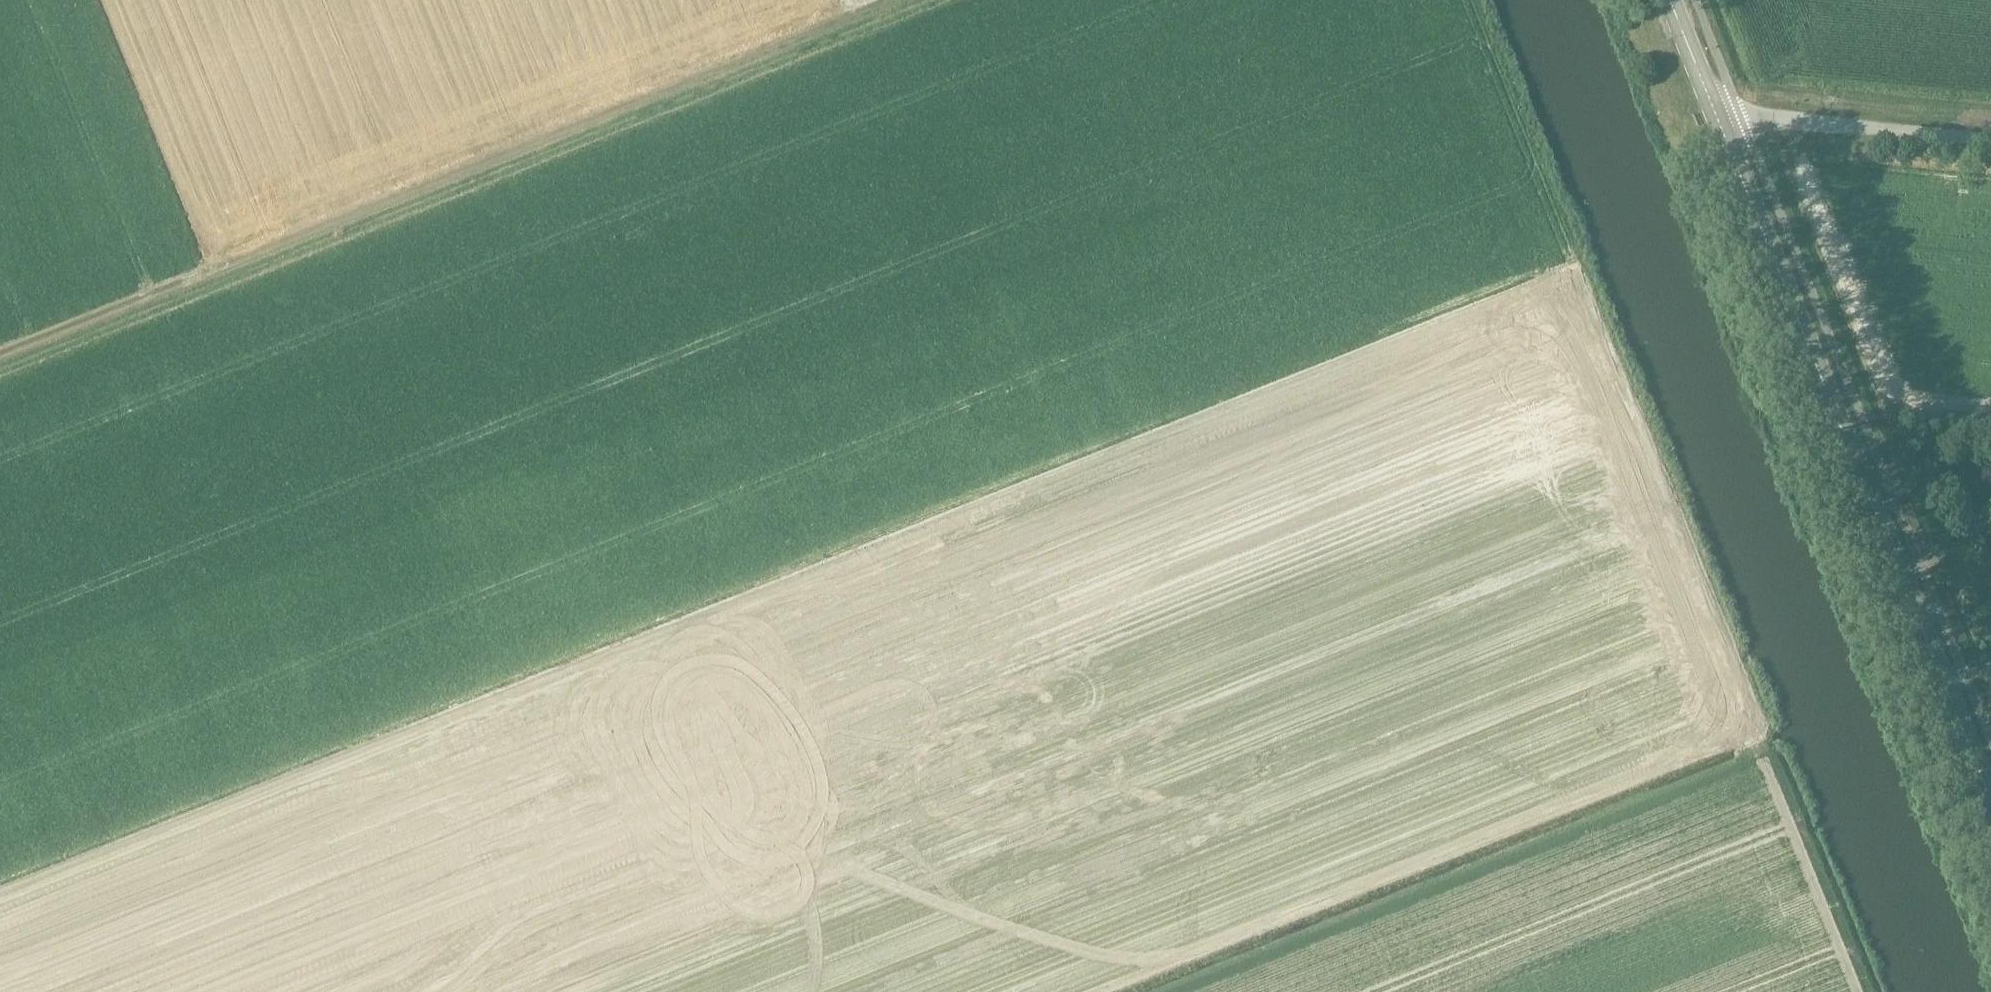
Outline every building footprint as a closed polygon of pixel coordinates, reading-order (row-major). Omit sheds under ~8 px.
[(1952,443),(1934,448),(1936,457),(1954,452),(1952,443)] [(1967,488),(1981,489),(1981,475),(1967,475),(1967,488)]
